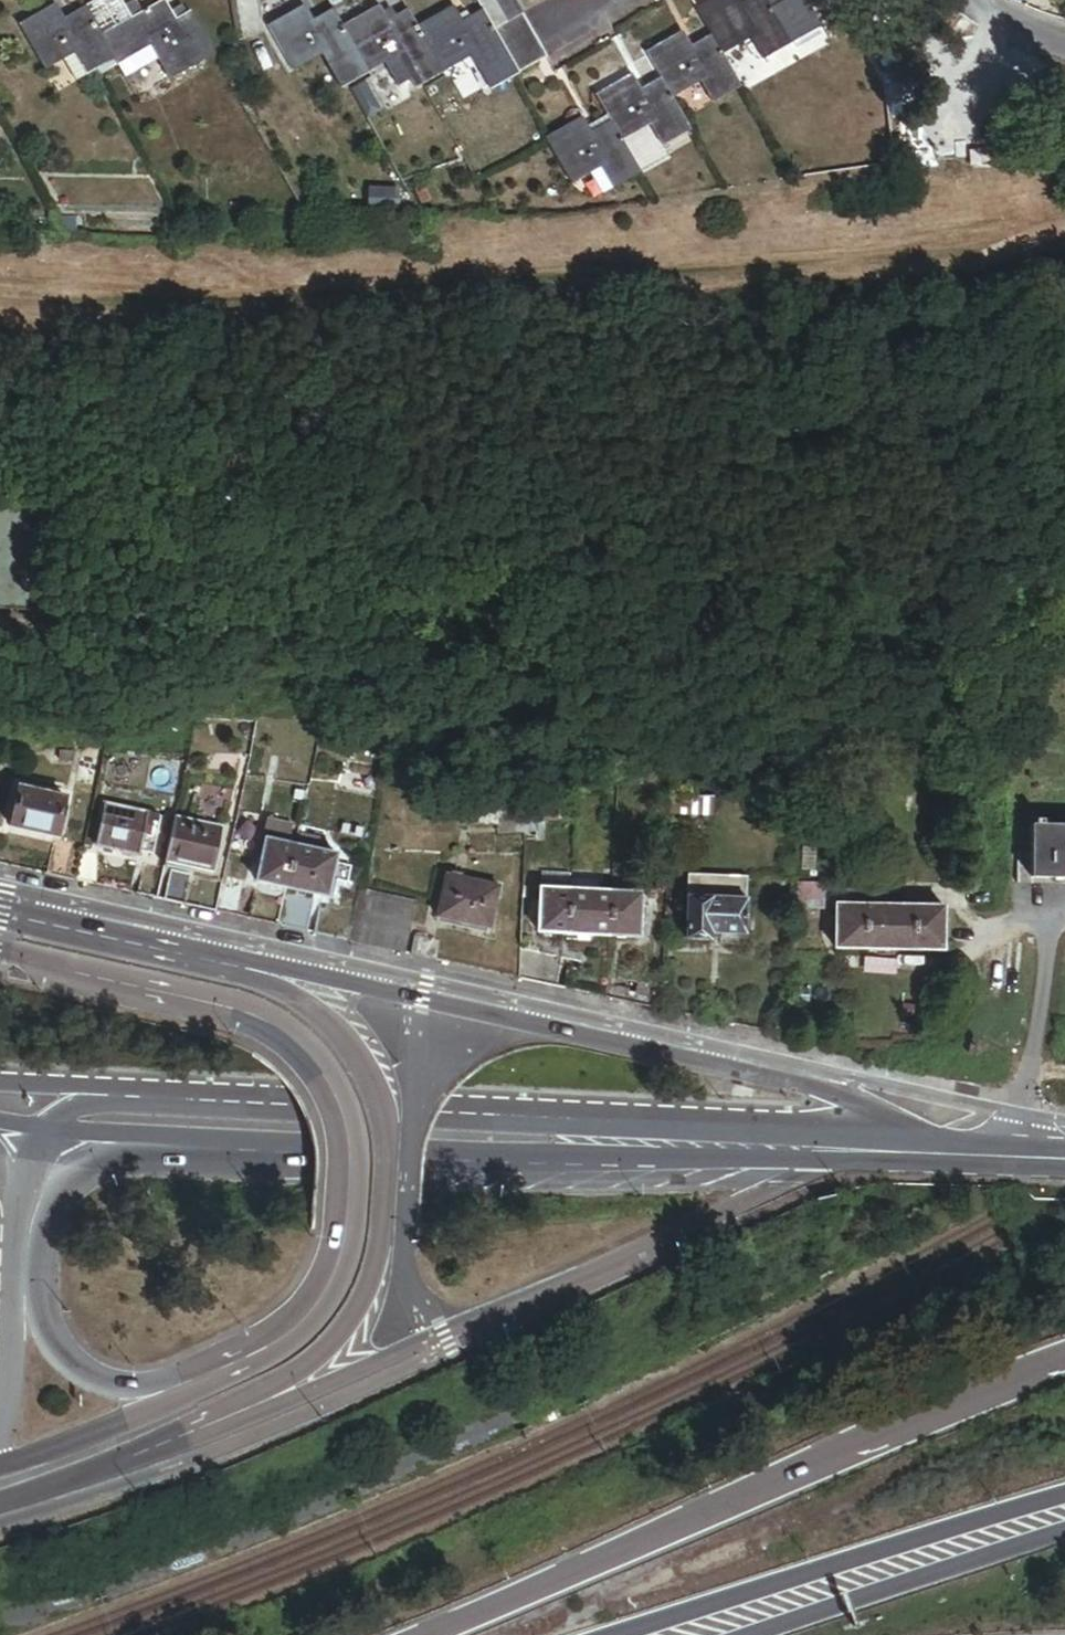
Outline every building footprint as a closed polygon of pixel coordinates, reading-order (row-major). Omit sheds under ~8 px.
[(99,0),(84,10),(85,11),(102,38),(117,29),(99,0)] [(99,0),(117,29),(131,20),(125,9),(119,0),(100,0),(99,0)] [(478,2),(483,11),(494,31),(508,24),(495,0),(481,0),(478,2)] [(508,24),(524,15),(516,0),(495,0),(508,24)] [(787,2),(786,0),(756,0),(748,5),(742,8),(739,3),(738,0),(722,0),(698,13),(712,39),(722,56),(756,36),(769,59),(791,47),(788,41),(771,11),(787,2)] [(805,0),(790,0),(787,2),(771,11),(788,41),(818,24),(805,0)] [(131,20),(117,29),(102,38),(115,60),(132,49),(147,40),(160,60),(173,81),(214,56),(189,15),(186,17),(181,8),(170,15),(163,3),(142,16),(134,3),(125,9),(131,20)] [(102,38),(85,11),(67,22),(57,6),(20,29),(46,70),(79,49),(95,76),(117,62),(115,60),(102,38)] [(345,29),(335,11),(314,23),(306,8),(270,29),(294,72),(330,52),(349,86),(370,74),(345,29)] [(411,15),(410,13),(389,25),(380,9),(345,29),(370,74),(405,55),(423,87),(445,75),(444,74),(419,30),(411,15)] [(494,31),(483,11),(463,22),(455,9),(419,30),(444,74),(478,54),(497,87),(512,79),(519,75),(511,61),(503,47),(494,31)] [(524,15),(508,24),(494,31),(503,47),(533,30),(524,15)] [(541,44),(533,30),(503,47),(511,61),(541,44)] [(722,56),(712,39),(692,50),(684,36),(647,57),(662,82),(672,100),(707,80),(720,103),(741,91),(722,56)] [(160,60),(147,40),(132,49),(115,60),(117,62),(127,80),(160,60)] [(541,44),(511,61),(519,75),(549,59),(541,44)] [(691,134),(672,100),(662,82),(642,93),(634,79),(597,99),(611,125),(621,142),(656,122),(670,146),(691,134)] [(592,136),(584,122),(548,142),(572,185),(596,171),(609,194),(618,189),(640,176),(621,142),(611,125),(592,136)] [(44,502),(0,500),(0,612),(39,613),(44,502)] [(66,797),(20,787),(11,828),(57,838),(66,797)] [(302,802),(304,793),(295,791),(293,800),(302,802)] [(713,798),(672,796),(671,812),(712,814),(713,798)] [(561,800),(528,801),(527,813),(527,819),(544,819),(562,818),(561,800)] [(527,813),(528,801),(497,802),(497,803),(497,815),(527,813)] [(497,815),(497,803),(463,803),(463,820),(498,820),(497,815)] [(141,851),(149,814),(104,805),(95,846),(140,856),(141,851)] [(527,813),(497,815),(498,820),(498,833),(522,833),(523,843),(526,843),(527,819),(527,813)] [(160,817),(149,814),(141,851),(152,854),(160,817)] [(220,829),(175,818),(165,861),(192,867),(211,871),(220,829)] [(544,819),(527,819),(526,843),(545,842),(544,819)] [(290,825),(270,821),(266,839),(286,844),(290,825)] [(1031,825),(1031,853),(1017,853),(1017,885),(1064,886),(1064,826),(1031,825)] [(285,888),(294,845),(286,844),(266,839),(257,882),(285,888)] [(338,855),(294,845),(285,888),(329,897),(332,880),(336,864),(338,855)] [(165,861),(164,866),(191,872),(192,867),(165,861)] [(336,864),(332,880),(348,884),(352,867),(336,864)] [(171,871),(165,901),(184,905),(190,875),(171,871)] [(540,872),(539,889),(568,890),(568,873),(540,872)] [(687,872),(686,894),(745,897),(746,875),(687,872)] [(497,887),(447,876),(438,916),(488,927),(497,887)] [(567,933),(569,890),(568,890),(539,889),(537,932),(559,933),(567,933)] [(609,935),(611,892),(569,890),(567,933),(577,933),(588,934),(609,935)] [(640,893),(611,892),(609,935),(638,936),(640,893)] [(745,897),(686,894),(683,938),(709,939),(709,932),(743,934),(745,897)] [(291,895),(284,927),(308,933),(315,900),(291,895)] [(942,908),(835,905),(834,948),(941,951),(942,908)]
